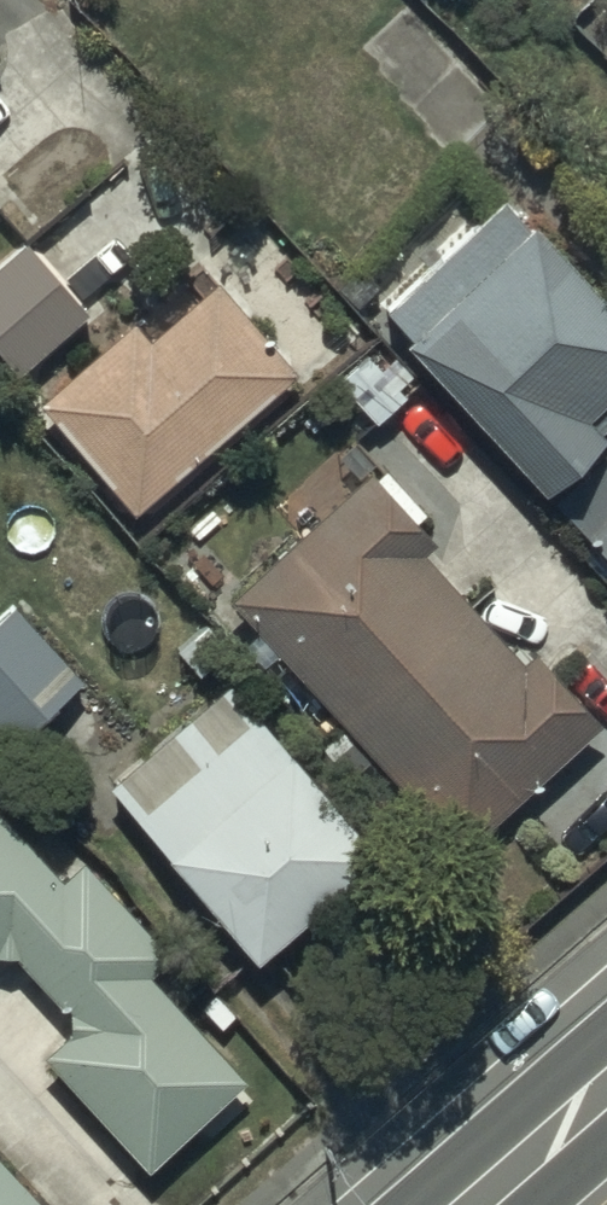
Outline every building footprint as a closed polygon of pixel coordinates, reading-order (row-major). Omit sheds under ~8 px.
[(379,300),(402,323),(396,330),(537,480),(606,415),(606,302),(500,188),(379,300)] [(0,251),(0,351),(15,368),(82,306),(17,236),(0,251)] [(130,315),(34,395),(133,508),(293,367),(213,277),(147,335),(130,315)] [(276,651),(451,846),(598,718),(533,643),(515,658),(416,545),(428,535),(412,517),(423,508),(365,442),(289,508),(303,524),(225,591),(254,625),(234,643),(256,668),(276,651)] [(0,609),(0,738),(2,740),(74,671),(7,602),(0,609)] [(225,675),(104,782),(251,954),(373,851),(225,675)] [(10,950),(64,1006),(64,1026),(39,1051),(142,1164),(240,1074),(144,971),(167,948),(79,857),(75,861),(45,830),(30,844),(0,813),(0,950),(10,950)] [(0,1161),(0,1204),(41,1204),(0,1161)]
